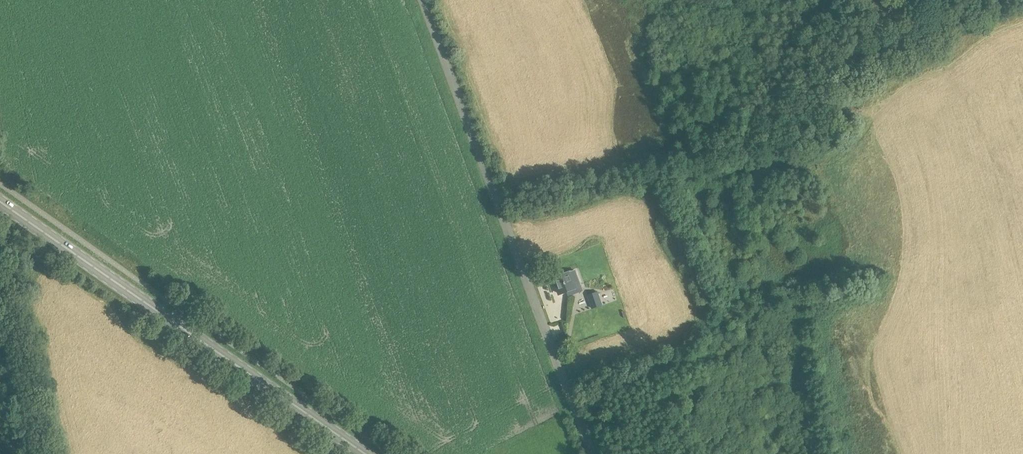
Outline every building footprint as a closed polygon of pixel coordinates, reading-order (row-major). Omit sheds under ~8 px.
[(573,278),(570,271),(551,278),(557,293),(566,290),(568,297),(578,293),(575,286),(580,284),(577,276),(573,278)] [(587,296),(591,309),(603,305),(598,292),(587,296)]
